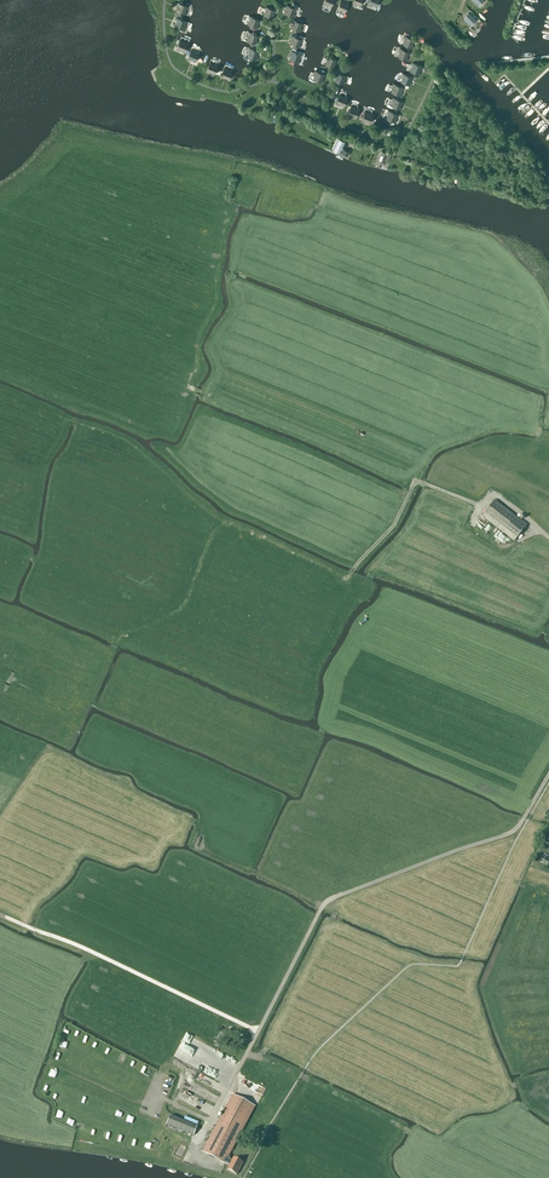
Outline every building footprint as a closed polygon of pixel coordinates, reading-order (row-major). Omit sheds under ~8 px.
[(339,11),(340,10),(345,12),(349,2),(346,1),(346,3),(340,1),(337,10),(339,11)] [(176,11),(185,15),(186,12),(188,6),(178,2),(177,5),(178,6),(176,11)] [(284,14),(294,17),(295,15),(294,14),(296,9),(286,5),(285,8),(287,8),(284,14)] [(275,10),(266,6),(264,9),(265,10),(263,15),(273,19),(274,16),(273,15),(275,10)] [(476,20),(468,12),(466,15),(467,16),(464,19),(471,26),(476,20)] [(249,19),(250,19),(247,25),(257,28),(258,26),(257,25),(259,20),(250,16),(249,19)] [(175,27),(184,30),(185,27),(187,22),(177,18),(176,21),(177,21),(175,27)] [(301,29),(300,29),(303,23),(293,20),(292,22),(293,23),(291,28),(300,32),(301,29)] [(248,35),(249,35),(247,40),(256,44),(257,41),(256,41),(258,35),(249,32),(248,35)] [(301,45),(300,45),(302,39),(292,35),(291,38),(292,39),(290,44),(299,48),(301,45)] [(414,39),(405,36),(404,38),(405,39),(403,44),(412,48),(413,45),(412,45),(414,39)] [(185,52),(189,42),(186,41),(186,42),(180,40),(176,50),(179,51),(179,50),(185,52)] [(258,52),(249,48),(248,51),(249,51),(247,57),(257,60),(258,58),(256,57),(258,52)] [(399,51),(400,51),(398,57),(407,61),(408,58),(407,57),(409,52),(400,48),(399,51)] [(197,51),(196,52),(191,49),(187,59),(190,60),(190,59),(196,61),(199,52),(197,51)] [(300,61),(299,60),(301,55),(291,51),(290,54),(291,54),(289,60),(299,63),(300,61)] [(326,58),(327,59),(325,65),(334,68),(335,66),(334,65),(336,60),(327,56),(326,58)] [(215,74),(218,65),(216,64),(215,64),(210,62),(206,72),(209,73),(209,72),(215,74)] [(421,66),(412,62),(411,65),(412,65),(410,71),(419,75),(421,72),(419,72),(421,66)] [(229,80),(232,70),(230,69),(229,70),(224,68),(220,78),(223,79),(223,77),(229,80)] [(324,74),(315,70),(314,73),(315,73),(313,79),(322,83),(323,80),(322,80),(324,74)] [(345,82),(344,82),(346,76),(336,72),(335,75),(337,76),(335,81),(344,85),(345,82)] [(412,77),(403,73),(402,76),(403,76),(400,82),(410,86),(411,83),(410,82),(412,77)] [(402,87),(393,83),(392,86),(393,86),(391,92),(401,96),(402,93),(400,92),(402,87)] [(345,96),(345,97),(339,94),(335,104),(338,105),(339,104),(344,106),(348,97),(345,96)] [(402,101),(393,97),(392,100),(393,100),(391,106),(400,110),(402,107),(400,107),(402,101)] [(356,118),(359,108),(357,107),(357,108),(351,106),(347,116),(350,117),(350,115),(356,118)] [(387,113),(388,113),(386,119),(395,122),(396,120),(395,119),(397,114),(388,110),(387,113)] [(371,113),(371,114),(365,111),(361,121),(364,122),(364,121),(370,123),(373,114),(371,113)] [(340,152),(345,154),(346,151),(342,149),(346,140),(337,136),(332,149),(340,153),(340,152)] [(383,161),(387,163),(391,154),(381,150),(379,156),(380,157),(377,164),(381,166),(383,161)] [(494,501),(482,516),(514,541),(526,525),(494,501)] [(181,1093),(178,1099),(183,1102),(187,1094),(182,1091),(181,1093)] [(254,1106),(232,1094),(202,1151),(224,1163),(225,1163),(229,1165),(227,1169),(236,1174),(243,1162),(233,1157),(232,1160),(227,1157),(254,1106)] [(166,1124),(193,1135),(197,1126),(170,1115),(166,1124)] [(179,1145),(175,1155),(181,1158),(185,1147),(179,1145)]
